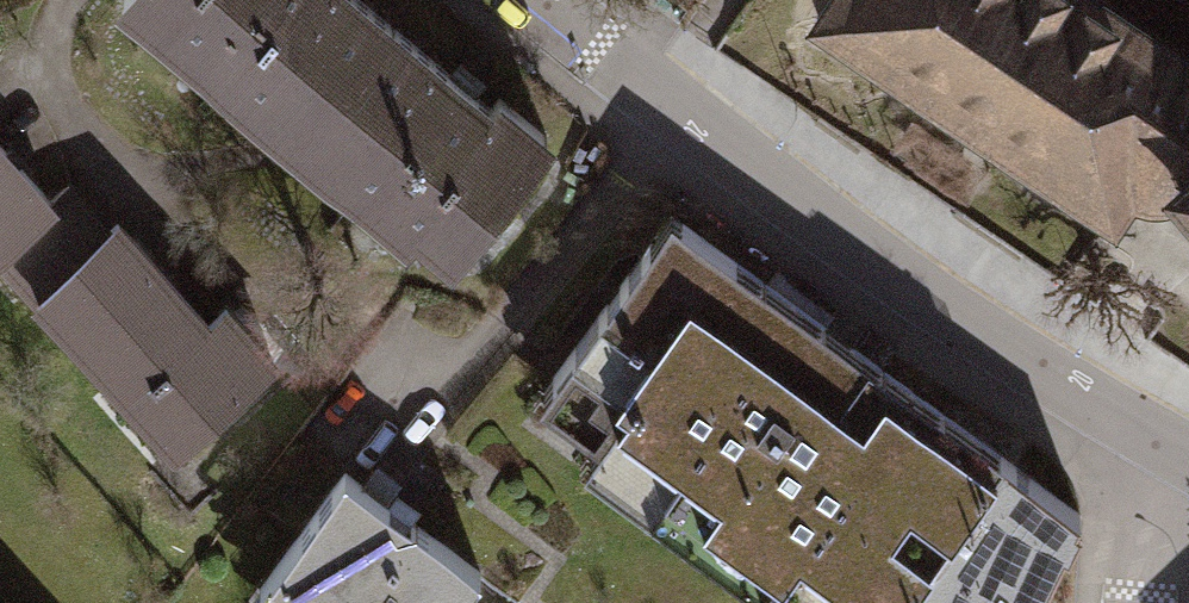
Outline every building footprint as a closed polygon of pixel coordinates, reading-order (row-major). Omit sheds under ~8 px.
[(292,136),(385,22),(358,0),(127,0),(292,136)] [(1115,217),(1133,191),(1141,195),(1152,197),(1160,197),(1171,194),(1179,191),(1186,186),(1181,181),(1188,173),(1188,63),(1095,0),(834,0),(820,21),(1115,217)] [(412,212),(453,246),(545,136),(499,98),(490,109),(385,22),(292,136),(401,224),(412,212)] [(49,201),(0,147),(0,245),(49,201)] [(1181,181),(1186,186),(1188,190),(1188,173),(1181,181)] [(0,245),(0,246),(40,292),(105,236),(64,189),(49,201),(0,245)] [(681,218),(658,250),(646,242),(550,373),(615,419),(601,438),(827,602),(892,602),(1003,453),(681,218)] [(224,307),(204,325),(116,226),(105,236),(40,292),(174,444),(270,359),(224,307)] [(892,602),(1034,602),(1080,515),(1003,453),(892,602)] [(479,570),(342,472),(255,593),(268,602),(455,602),(479,570)] [(0,588),(0,602),(14,602),(0,588)]
